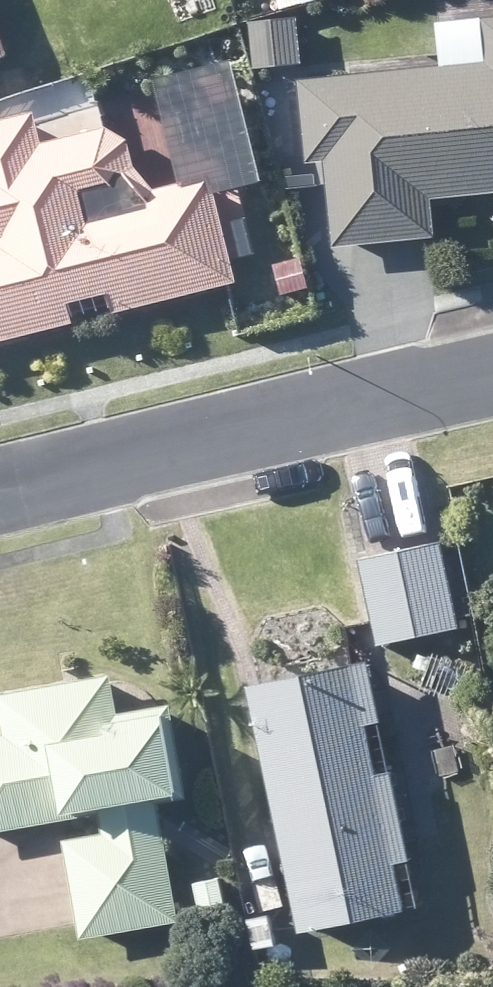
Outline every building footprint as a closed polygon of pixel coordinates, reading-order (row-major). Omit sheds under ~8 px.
[(172,12),(198,3),(197,0),(168,0),(172,12)] [(440,23),(442,73),(303,80),(308,168),(330,167),(334,250),(435,245),(433,202),(492,199),(492,21),(440,23)] [(34,119),(33,111),(0,119),(0,340),(74,321),(73,316),(68,303),(110,292),(113,305),(114,311),(234,279),(229,258),(208,174),(158,186),(139,175),(130,143),(104,127),(40,144),(34,119)] [(300,255),(271,262),(279,293),(307,285),(300,255)] [(376,643),(381,643),(457,627),(440,542),(367,557),(359,558),(376,643)] [(455,689),(466,661),(443,652),(433,679),(455,689)] [(406,840),(403,825),(391,770),(375,773),(364,724),(380,721),(367,662),(263,684),(247,686),(299,932),(405,908),(396,862),(409,860),(406,840)] [(113,685),(110,672),(0,693),(0,716),(3,734),(0,734),(0,832),(62,821),(61,816),(86,811),(98,809),(102,835),(91,836),(62,841),(77,922),(79,936),(177,919),(162,834),(158,815),(155,797),(173,793),(174,799),(186,796),(168,706),(161,707),(118,715),(113,685)] [(193,882),(200,915),(225,909),(217,878),(193,882)] [(275,946),(270,916),(251,919),(256,949),(275,946)]
